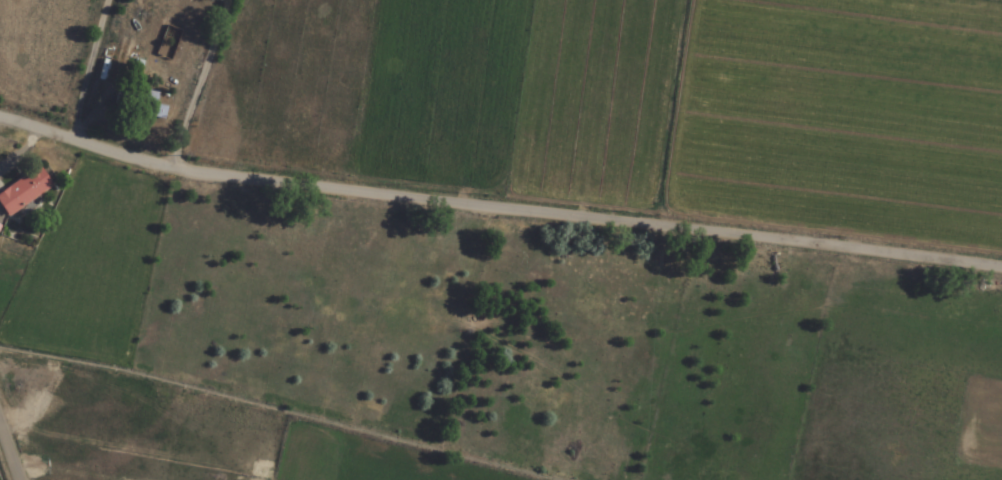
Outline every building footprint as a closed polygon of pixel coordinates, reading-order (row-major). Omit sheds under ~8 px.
[(156,106),(158,94),(145,92),(143,102),(116,97),(113,112),(163,121),(166,107),(156,106)] [(6,218),(51,188),(37,167),(0,192),(0,209),(6,218)]
